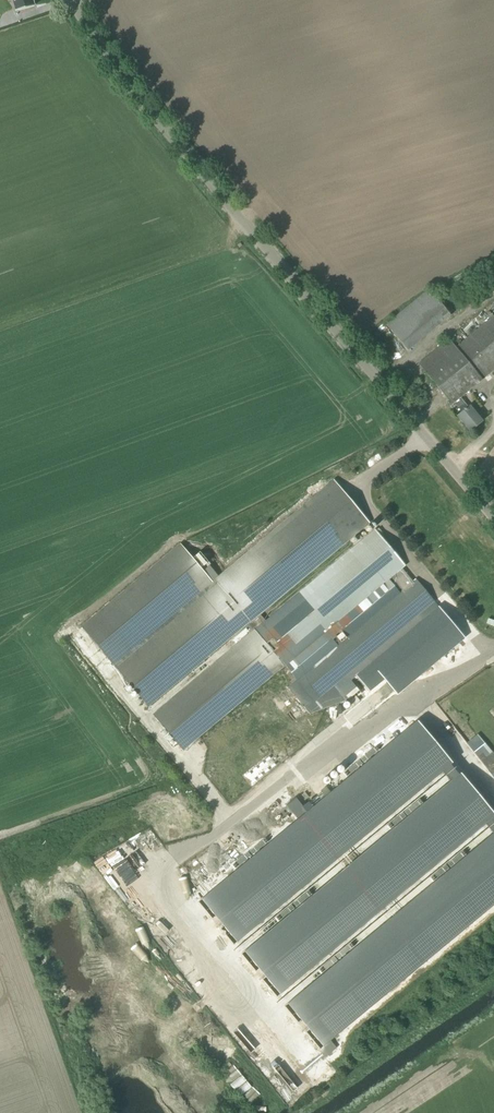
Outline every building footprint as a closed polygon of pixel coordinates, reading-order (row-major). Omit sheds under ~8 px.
[(14,10),(34,5),(32,0),(12,0),(14,10)] [(407,349),(449,314),(429,290),(387,325),(407,349)] [(455,348),(448,339),(419,363),(452,403),(461,397),(491,372),(493,375),(493,316),(455,348)] [(461,397),(452,403),(450,405),(471,430),(482,421),(471,407),(469,407),(461,397)] [(360,700),(356,695),(358,694),(358,695),(360,694),(349,680),(432,612),(439,607),(416,579),(413,581),(402,568),(405,565),(380,536),(383,534),(379,528),(376,531),(375,530),(266,621),(260,614),(369,523),(334,480),(212,582),(180,544),(82,626),(149,707),(247,625),(252,631),(154,713),(184,749),(285,665),(285,666),(286,665),(297,679),(289,686),(311,713),(349,698),(354,704),(360,700)] [(432,612),(354,677),(368,693),(409,658),(422,673),(465,637),(439,606),(439,607),(432,612)] [(207,895),(243,937),(444,764),(453,774),(251,947),(287,988),(488,815),(493,822),(493,804),(418,715),(207,895)] [(477,755),(492,774),(493,772),(493,753),(492,750),(486,754),(483,750),(477,755)] [(291,814),(301,806),(285,789),(267,805),(274,813),(283,805),(291,814)] [(295,998),(331,1040),(493,900),(493,828),(295,998)] [(88,907),(82,910),(90,923),(95,919),(88,907)] [(238,1096),(250,1088),(243,1076),(231,1084),(238,1096)]
